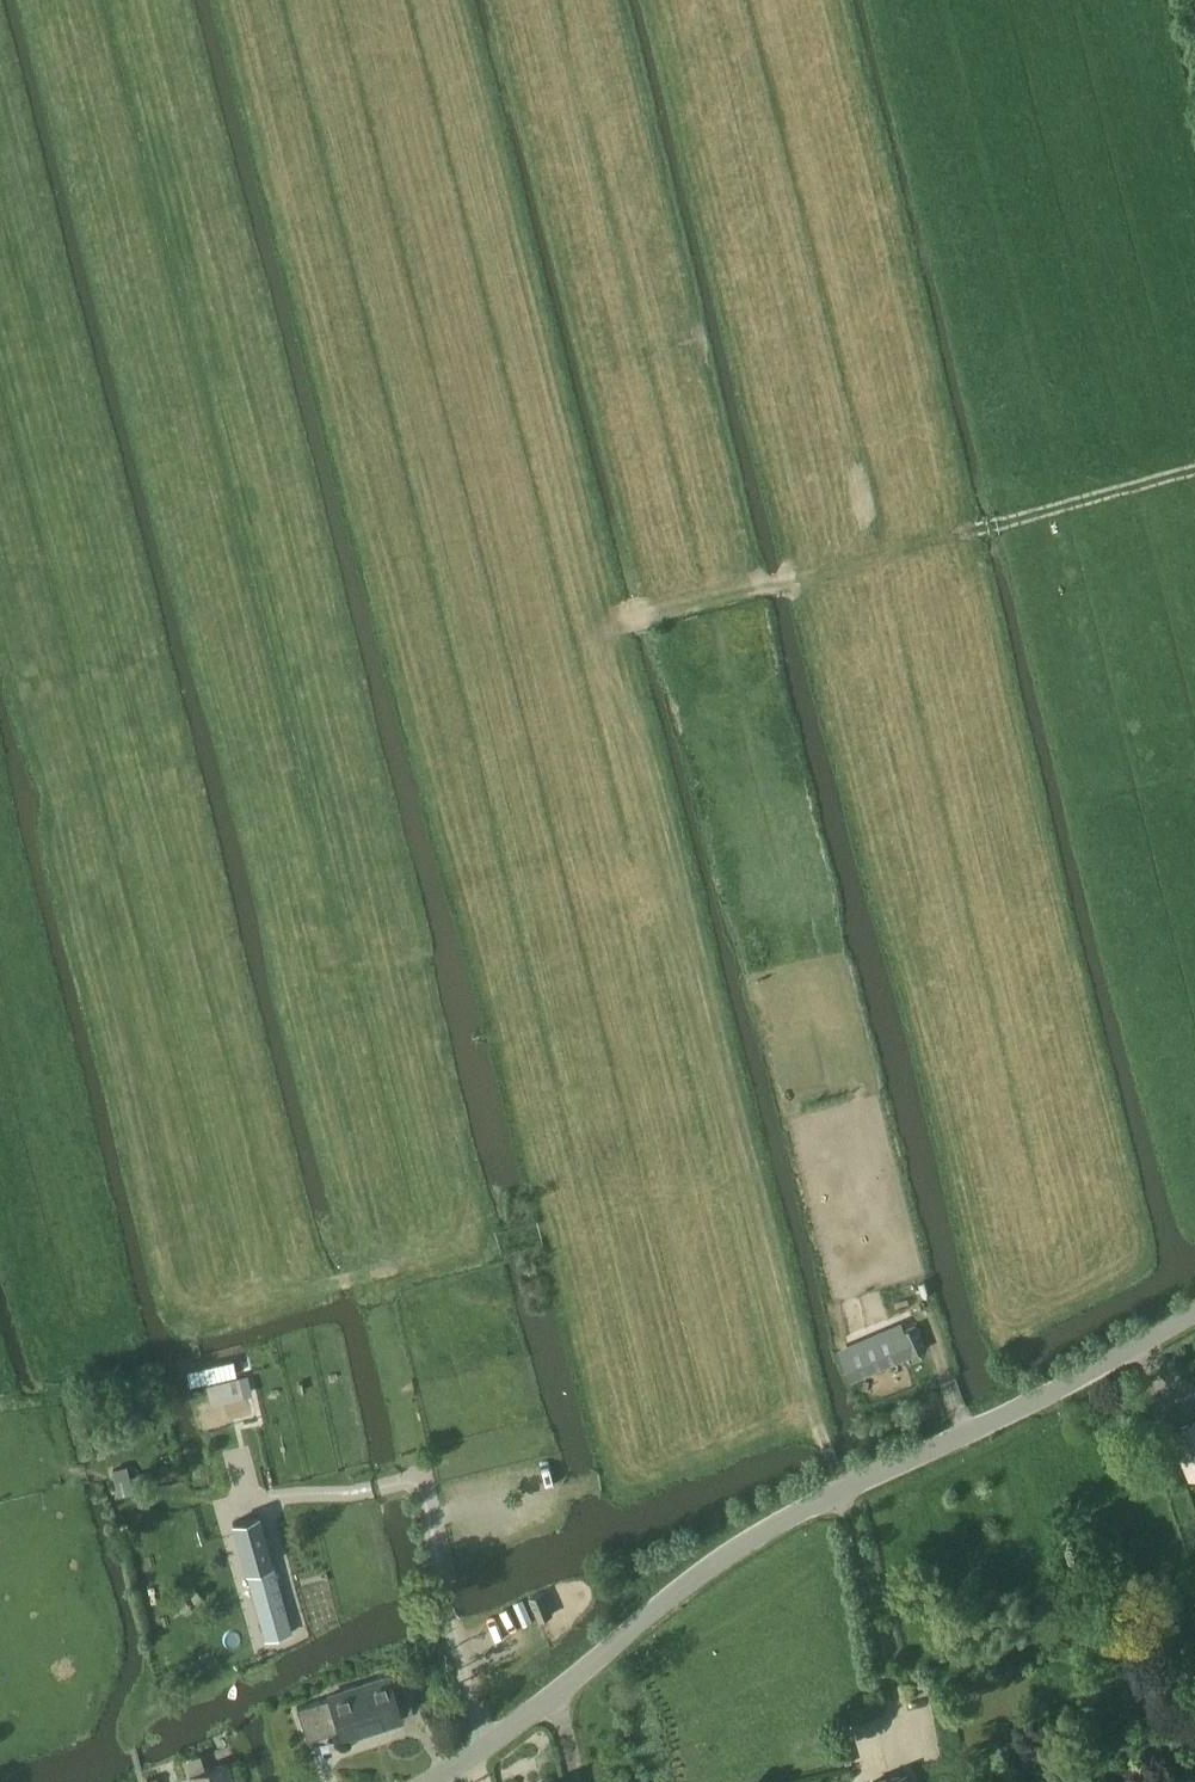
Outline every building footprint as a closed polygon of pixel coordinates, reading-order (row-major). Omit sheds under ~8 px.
[(917,1324),(893,1335),(901,1353),(910,1349),(912,1355),(927,1348),(917,1324)] [(903,1360),(901,1353),(893,1335),(840,1356),(851,1382),(903,1360)] [(222,1368),(182,1368),(182,1377),(222,1377),(222,1368)] [(1194,1477),(1194,1416),(1167,1428),(1189,1479),(1194,1477)] [(101,1435),(93,1438),(99,1456),(107,1453),(101,1435)] [(232,1523),(265,1639),(293,1631),(264,1532),(266,1532),(261,1514),(232,1523)] [(553,1614),(544,1592),(530,1598),(539,1620),(553,1614)] [(402,1674),(389,1679),(388,1675),(328,1694),(330,1699),(319,1702),(319,1701),(296,1708),(307,1741),(328,1734),(327,1733),(339,1729),(343,1741),(403,1721),(400,1713),(411,1710),(412,1711),(413,1711),(402,1674)] [(159,1781),(181,1781),(174,1761),(155,1768),(159,1781)] [(191,1775),(189,1775),(191,1781),(233,1781),(227,1763),(191,1775)] [(890,1781),(910,1781),(908,1774),(889,1778),(890,1781)]
